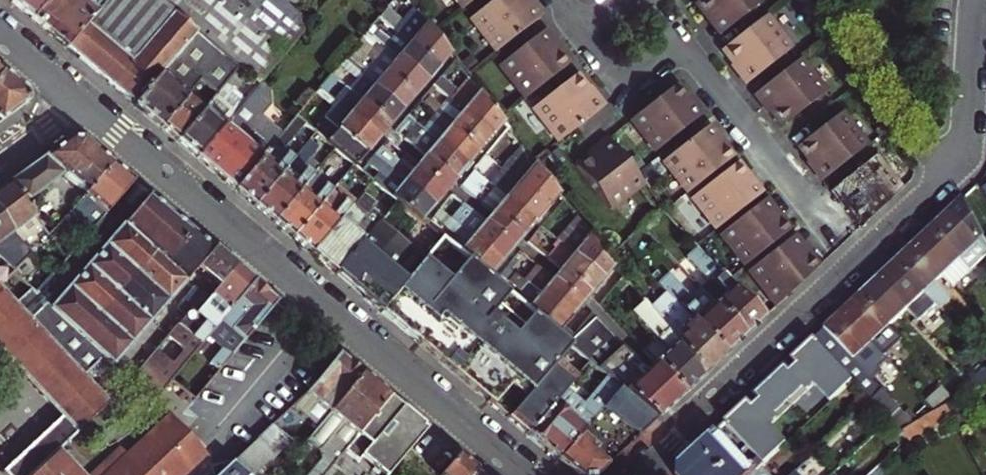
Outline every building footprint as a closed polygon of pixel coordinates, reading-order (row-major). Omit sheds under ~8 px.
[(10,0),(20,9),(31,18),(46,0),(10,0)] [(73,0),(46,0),(31,18),(39,24),(47,31),(73,0)] [(47,31),(56,39),(66,47),(106,0),(73,0),(47,31)] [(191,31),(154,0),(106,0),(66,47),(99,75),(132,102),(172,54),(191,31)] [(191,31),(217,53),(235,68),(242,74),(253,83),(303,24),(275,0),(154,0),(191,31)] [(469,0),(451,0),(458,9),(469,0)] [(466,20),(491,52),(536,16),(527,5),(523,8),(521,4),(519,2),(521,0),(492,0),(466,20)] [(760,0),(695,0),(692,2),(701,14),(703,13),(706,17),(710,21),(720,13),(729,25),(760,0)] [(446,54),(428,32),(412,11),(406,19),(416,28),(404,42),(435,68),(440,61),(446,54)] [(708,22),(717,34),(729,25),(720,13),(710,21),(708,22)] [(759,16),(716,50),(727,64),(729,63),(732,66),(734,69),(730,72),(739,83),(784,48),(759,16)] [(520,98),(563,64),(553,50),(551,52),(549,49),(546,45),(550,43),(541,30),(495,65),(520,98)] [(217,53),(191,31),(172,54),(197,76),(217,53)] [(387,43),(382,49),(423,83),(427,77),(435,68),(404,42),(396,51),(387,43)] [(417,90),(423,83),(382,49),(378,53),(388,62),(380,71),(411,97),(417,90)] [(215,90),(235,68),(217,53),(197,76),(199,77),(215,90)] [(184,95),(199,77),(197,76),(172,54),(132,102),(145,113),(158,125),(184,95)] [(763,112),(775,126),(818,91),(792,59),(748,96),(757,108),(761,105),(763,108),(765,110),(763,112)] [(215,90),(200,108),(174,138),(184,146),(193,154),(219,124),(208,114),(212,109),(214,110),(219,104),(215,101),(227,87),(230,89),(242,74),(235,68),(215,90)] [(0,71),(0,117),(24,99),(24,96),(23,91),(0,71)] [(362,72),(358,77),(398,112),(404,105),(411,97),(380,71),(372,80),(362,72)] [(465,106),(477,92),(466,79),(458,88),(441,73),(429,88),(449,104),(454,97),(465,106)] [(583,89),(572,75),(528,109),(553,141),(599,106),(590,93),(586,97),(582,92),(581,91),(583,89)] [(364,91),(357,100),(387,125),(392,119),(398,112),(358,77),(353,82),(364,91)] [(253,83),(222,120),(219,124),(193,154),(214,171),(234,188),(278,135),(255,116),(264,104),(263,91),(253,83)] [(215,101),(219,104),(231,90),(230,89),(227,87),(215,101)] [(678,99),(669,87),(624,123),(649,154),(682,128),(673,116),(683,109),(680,105),(676,101),(678,99)] [(501,123),(477,92),(465,106),(454,97),(449,104),(489,137),(493,133),(501,123)] [(174,138),(200,108),(184,95),(158,125),(166,131),(174,138)] [(339,100),(334,105),(375,139),(382,131),(387,125),(357,100),(349,108),(339,100)] [(455,118),(448,127),(477,152),(483,145),(489,137),(449,104),(444,109),(455,118)] [(340,120),(335,126),(365,151),(370,145),(375,139),(334,105),(330,111),(340,120)] [(683,109),(673,116),(682,128),(694,119),(685,107),(683,109)] [(834,116),(792,151),(803,165),(805,163),(807,166),(809,169),(805,172),(815,183),(860,148),(834,116)] [(278,135),(234,188),(243,195),(252,203),(289,157),(278,149),(300,123),(293,117),(278,135)] [(420,137),(423,133),(405,117),(388,137),(418,161),(423,156),(414,149),(422,140),(420,137)] [(330,148),(352,166),(359,159),(365,151),(335,126),(326,136),(315,127),(311,132),(330,148)] [(430,126),(423,133),(464,167),(470,160),(477,152),(448,127),(441,135),(430,126)] [(712,138),(703,127),(691,136),(700,148),(712,138)] [(311,132),(303,141),(322,157),(330,148),(311,132)] [(423,156),(438,168),(452,181),(457,175),(464,167),(423,133),(420,137),(422,140),(414,149),(423,156)] [(44,153),(62,170),(83,190),(109,162),(78,136),(65,137),(44,153)] [(691,136),(658,162),(683,194),(728,158),(718,146),(716,148),(713,144),(710,140),(700,148),(691,136)] [(587,154),(573,165),(607,209),(639,184),(604,138),(592,148),(595,151),(592,153),(589,156),(587,154)] [(271,219),(308,174),(297,165),(303,156),(296,150),(289,157),(252,203),(261,211),(271,219)] [(522,151),(503,174),(545,209),(548,205),(557,195),(522,151)] [(34,160),(27,165),(45,182),(62,170),(44,153),(34,160)] [(315,166),(303,156),(297,165),(308,174),(315,166)] [(418,161),(414,166),(429,179),(438,168),(423,156),(418,161)] [(386,177),(390,172),(371,157),(359,172),(389,197),(398,186),(386,177)] [(838,210),(855,231),(895,192),(867,157),(822,194),(831,206),(835,202),(837,205),(840,208),(838,210)] [(107,205),(130,180),(119,171),(109,162),(83,190),(81,192),(102,210),(107,205)] [(740,175),(731,163),(686,199),(710,230),(744,204),(735,192),(744,184),(741,180),(738,176),(740,175)] [(21,200),(45,182),(27,165),(6,180),(21,200)] [(396,165),(390,172),(431,206),(438,198),(444,191),(429,179),(414,166),(407,175),(396,165)] [(452,181),(438,168),(429,179),(444,191),(452,181)] [(389,197),(394,202),(418,222),(423,216),(431,206),(390,172),(386,177),(398,186),(389,197)] [(292,237),(330,192),(308,174),(271,219),(281,228),(292,237)] [(503,174),(490,189),(532,224),(536,220),(545,209),(503,174)] [(4,225),(14,236),(21,231),(14,221),(28,210),(21,200),(6,180),(0,185),(0,220),(4,225)] [(136,185),(130,180),(107,205),(113,210),(136,185)] [(744,184),(735,192),(744,204),(755,194),(746,182),(744,184)] [(336,185),(330,192),(292,237),(296,239),(303,246),(311,252),(349,208),(337,198),(343,190),(336,185)] [(498,220),(504,224),(520,238),(522,236),(532,224),(490,189),(478,203),(491,214),(498,220)] [(141,241),(167,211),(156,202),(146,193),(119,222),(141,241)] [(360,194),(349,208),(311,252),(323,262),(335,272),(379,219),(367,209),(371,204),(360,194)] [(770,210),(761,199),(749,208),(758,220),(768,212),(770,210)] [(78,204),(73,200),(66,208),(71,213),(78,204)] [(962,201),(945,217),(930,231),(961,264),(973,278),(985,266),(985,245),(962,201)] [(418,222),(394,202),(379,219),(335,272),(356,290),(368,300),(379,309),(405,279),(390,266),(424,227),(418,222)] [(83,209),(78,204),(71,213),(76,218),(83,209)] [(749,208),(715,234),(740,265),(786,230),(776,218),(774,220),(771,216),(768,212),(758,220),(749,208)] [(177,220),(167,211),(141,241),(151,249),(162,259),(188,228),(177,220)] [(483,224),(470,213),(457,228),(498,263),(503,258),(512,248),(496,234),(483,224)] [(496,234),(504,224),(498,220),(491,214),(483,224),(496,234)] [(32,288),(39,280),(47,272),(37,261),(28,270),(14,257),(25,248),(14,236),(4,225),(0,220),(0,260),(32,288)] [(141,241),(119,222),(113,230),(101,243),(133,270),(151,249),(141,241)] [(504,224),(496,234),(512,248),(520,238),(504,224)] [(580,224),(560,248),(601,282),(605,277),(614,267),(580,224)] [(198,237),(188,228),(162,259),(183,277),(192,266),(209,247),(198,237)] [(457,228),(444,244),(459,255),(485,278),(489,274),(498,263),(457,228)] [(921,240),(912,248),(943,281),(961,264),(930,231),(921,240)] [(459,255),(444,244),(439,239),(405,279),(379,309),(443,362),(506,415),(553,361),(566,346),(563,343),(554,336),(550,332),(513,302),(485,278),(459,255)] [(796,253),(786,241),(775,252),(785,263),(794,254),(796,253)] [(133,270),(101,243),(94,251),(83,262),(115,290),(133,270)] [(222,257),(218,254),(217,253),(213,250),(209,247),(192,266),(197,269),(201,273),(210,281),(226,261),(222,257)] [(560,272),(573,283),(589,296),(592,292),(601,282),(560,248),(548,261),(560,272)] [(903,257),(896,264),(926,297),(943,281),(912,248),(903,257)] [(183,277),(162,259),(151,249),(133,270),(165,298),(175,286),(183,277)] [(706,283),(699,290),(743,337),(751,329),(760,321),(694,249),(684,259),(706,283)] [(775,252),(744,281),(771,310),(813,270),(803,260),(801,261),(797,258),(794,254),(785,263),(775,252)] [(0,469),(0,472),(3,474),(27,474),(55,447),(107,396),(78,366),(98,348),(97,346),(80,331),(32,288),(0,260),(0,351),(61,412),(0,469)] [(210,281),(205,286),(228,307),(235,298),(250,281),(238,271),(226,261),(210,281)] [(115,290),(83,262),(75,272),(66,282),(98,310),(115,290)] [(926,297),(896,264),(887,273),(878,281),(908,314),(926,297)] [(165,298),(133,270),(115,290),(147,318),(158,307),(165,298)] [(540,272),(527,287),(567,321),(574,313),(580,306),(565,293),(551,281),(540,272)] [(560,272),(551,281),(565,293),(573,283),(560,272)] [(668,274),(657,285),(695,326),(723,356),(733,347),(743,337),(699,290),(690,298),(668,274)] [(98,310),(66,282),(60,288),(55,295),(39,280),(32,288),(80,331),(98,310)] [(250,281),(235,298),(247,308),(223,336),(222,345),(229,351),(273,300),(262,290),(250,281)] [(908,314),(878,281),(868,290),(860,298),(890,331),(908,314)] [(573,283),(565,293),(580,306),(589,296),(573,283)] [(567,321),(527,287),(513,302),(550,332),(554,336),(558,332),(567,321)] [(115,290),(98,310),(80,331),(97,346),(98,348),(112,359),(123,347),(139,328),(147,318),(115,290)] [(890,331),(860,298),(851,307),(842,315),(873,347),(885,361),(903,344),(890,331)] [(642,351),(682,394),(690,386),(700,377),(674,345),(642,304),(631,313),(654,342),(642,351)] [(605,328),(589,312),(576,328),(563,343),(566,346),(581,358),(605,328)] [(873,347),(842,315),(833,324),(825,332),(855,364),(873,347)] [(695,326),(674,345),(700,377),(711,367),(723,356),(695,326)] [(855,364),(825,332),(813,343),(853,383),(870,401),(881,391),(855,364)] [(762,468),(768,462),(853,383),(813,343),(791,363),(762,390),(724,426),(762,468)] [(609,381),(617,389),(655,419),(666,408),(680,396),(682,394),(642,351),(639,348),(636,352),(613,375),(606,369),(601,375),(609,381)] [(327,412),(359,373),(348,363),(336,353),(307,386),(290,402),(298,410),(309,408),(315,402),(327,412)] [(573,378),(553,361),(506,415),(516,424),(527,432),(562,391),(573,378)] [(386,395),(372,383),(359,373),(327,412),(304,439),(321,453),(304,474),(319,474),(329,462),(386,395)] [(558,459),(617,389),(609,381),(595,398),(590,393),(579,406),(562,391),(527,432),(542,445),(558,459)] [(655,419),(617,389),(558,459),(577,474),(595,474),(623,448),(655,419)] [(386,395),(329,462),(345,474),(383,474),(405,449),(424,427),(405,411),(386,395)] [(202,449),(163,408),(122,447),(115,440),(81,473),(55,447),(27,474),(175,474),(202,449)] [(272,453),(275,456),(290,441),(267,422),(212,474),(248,474),(272,453)] [(762,468),(724,426),(676,472),(676,474),(754,474),(762,468)] [(474,469),(464,461),(455,453),(437,474),(469,474),(474,469)] [(768,462),(762,468),(768,474),(781,474),(768,462)]
